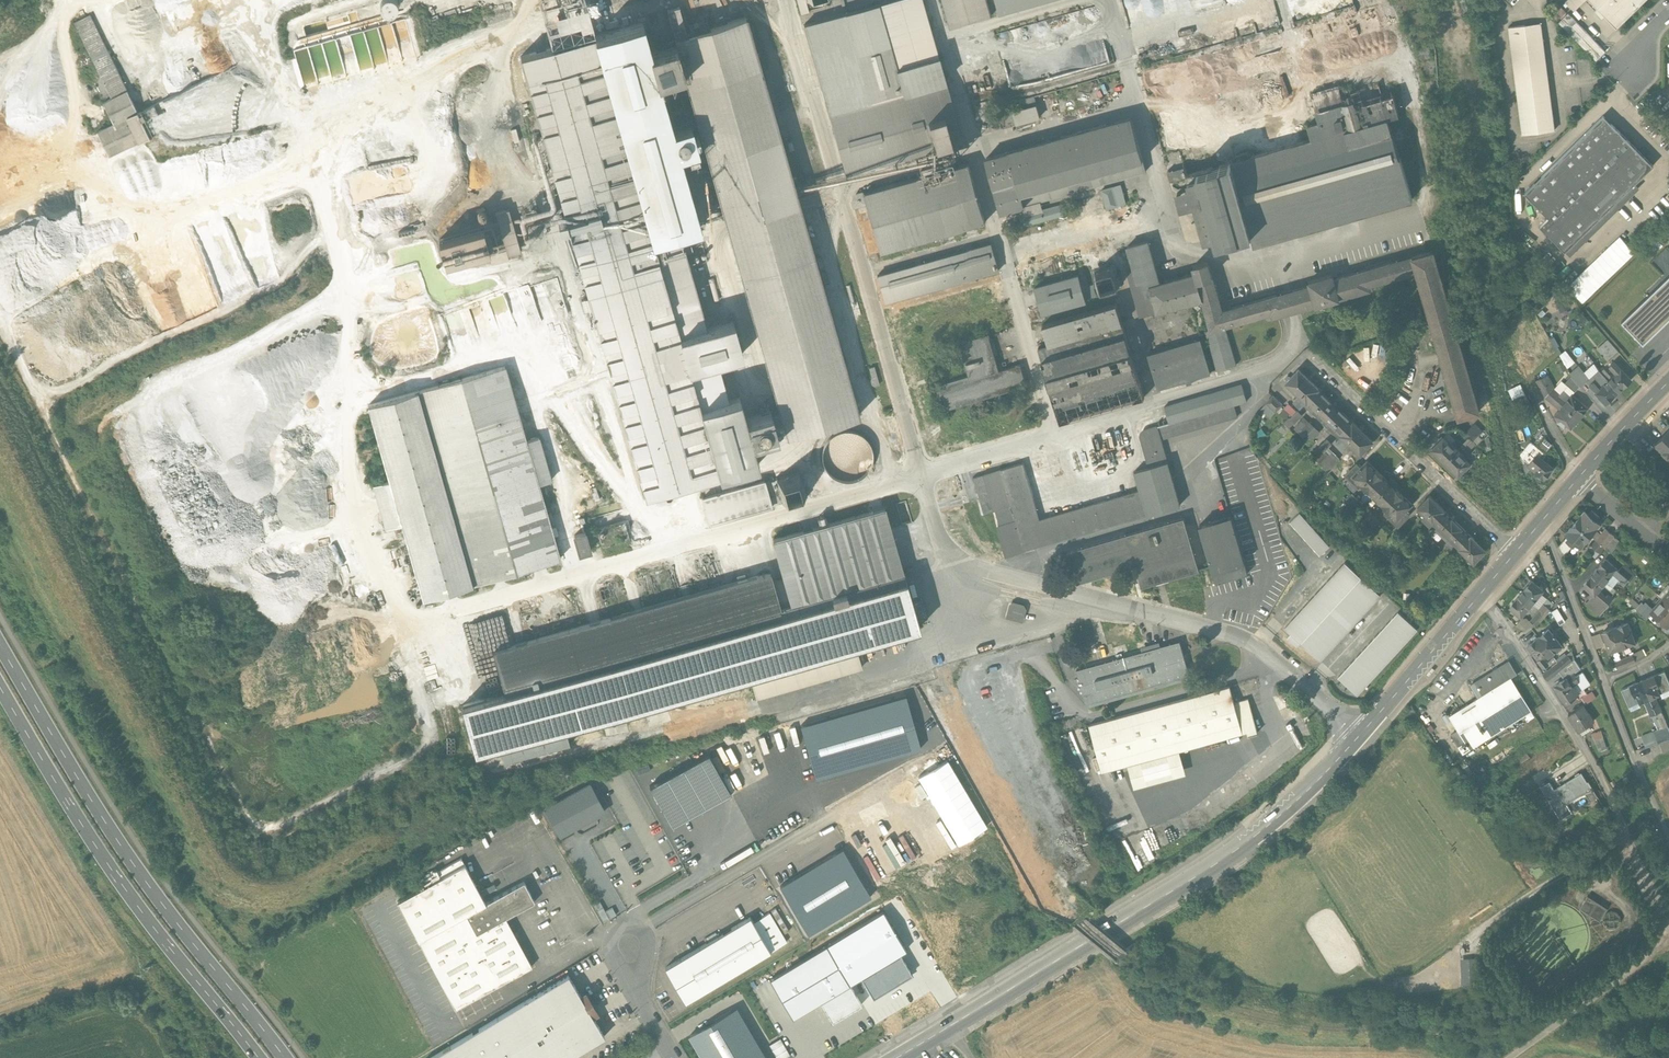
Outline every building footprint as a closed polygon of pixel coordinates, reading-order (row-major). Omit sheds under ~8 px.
[(159,9),(172,13),(173,16),(179,28),(189,30),(184,33),(185,41),(187,40),(195,43),(198,34),(199,33),(198,27),(199,27),(210,25),(208,15),(209,11),(207,8),(206,3),(204,0),(157,0),(159,9)] [(801,14),(809,12),(806,1),(808,0),(798,0),(801,14)] [(847,174),(963,140),(922,0),(892,0),(804,26),(847,174)] [(949,28),(992,15),(988,0),(941,0),(949,28)] [(1002,15),(1057,0),(998,0),(1002,15)] [(1314,15),(1138,64),(1146,93),(1385,27),(1378,0),(1373,0),(1352,6),(1351,0),(1310,0),(1314,15)] [(1617,28),(1645,0),(1589,0),(1617,28)] [(521,58),(645,497),(759,465),(753,443),(777,436),(771,413),(747,420),(741,399),(728,402),(717,362),(743,355),(734,321),(708,329),(690,267),(702,263),(696,243),(683,246),(679,232),(700,225),(680,155),(699,150),(695,134),(703,131),(676,38),(687,34),(679,9),(668,12),(669,16),(521,58)] [(96,13),(77,20),(111,99),(107,101),(117,123),(102,129),(113,155),(158,135),(147,110),(139,113),(96,13)] [(1570,13),(1560,22),(1594,54),(1600,48),(1596,44),(1592,47),(1589,44),(1595,37),(1570,13)] [(317,81),(419,59),(410,18),(392,22),(391,17),(331,30),(333,40),(320,42),(319,37),(300,41),(301,49),(297,50),(302,73),(312,71),(311,67),(308,67),(307,61),(312,60),(317,81)] [(703,131),(789,436),(858,416),(745,18),(687,34),(676,38),(703,131)] [(1508,28),(1522,135),(1555,131),(1541,24),(1508,28)] [(1217,244),(1250,234),(1253,244),(1412,198),(1389,119),(1400,116),(1392,90),(1380,94),(1378,84),(1349,93),(1350,98),(1342,100),(1338,87),(1311,95),(1319,122),(1307,125),(1311,139),(1230,162),(1231,164),(1186,177),(1189,190),(1177,193),(1180,205),(1193,202),(1193,204),(1186,206),(1188,215),(1196,213),(1204,241),(1215,237),(1217,244)] [(164,114),(176,108),(165,86),(153,92),(164,114)] [(1041,104),(1017,110),(1020,124),(1045,119),(1041,104)] [(12,126),(5,113),(2,115),(0,111),(0,132),(12,126)] [(992,119),(996,130),(1019,122),(1017,116),(1003,121),(1002,115),(992,119)] [(1603,116),(1525,193),(1549,218),(1540,227),(1565,252),(1570,256),(1640,189),(1635,184),(1653,166),(1603,116)] [(986,159),(1001,213),(1146,172),(1130,118),(986,159)] [(867,204),(880,252),(924,240),(927,250),(979,235),(976,225),(986,222),(969,163),(863,193),(863,192),(857,194),(851,202),(853,207),(867,204)] [(1101,192),(1107,209),(1125,204),(1120,186),(1101,192)] [(1065,205),(1027,216),(1028,220),(1032,219),(1033,224),(1067,214),(1065,205)] [(440,239),(446,266),(491,256),(493,263),(526,255),(524,244),(529,243),(523,215),(515,217),(513,206),(477,214),(480,230),(440,239)] [(1416,271),(1458,417),(1479,412),(1433,251),(1333,279),(1332,275),(1309,282),(1310,286),(1287,292),(1221,312),(1206,262),(1194,266),(1196,273),(1161,284),(1147,241),(1126,248),(1141,296),(1134,298),(1140,318),(1201,298),(1211,330),(1205,331),(1217,370),(1236,364),(1225,327),(1272,313),(1273,318),(1293,312),(1403,281),(1402,276),(1416,271)] [(877,276),(885,303),(998,270),(990,243),(877,276)] [(1583,296),(1616,267),(1604,253),(1570,282),(1583,296)] [(1093,273),(1099,293),(1121,287),(1115,266),(1093,273)] [(1034,288),(1042,314),(1086,302),(1078,275),(1034,288)] [(1643,345),(1668,320),(1668,276),(1621,322),(1643,345)] [(1144,397),(1116,303),(1043,325),(1049,345),(1038,348),(1060,422),(1144,397)] [(935,386),(942,411),(1026,386),(1020,365),(999,371),(988,334),(957,343),(967,377),(935,386)] [(1619,352),(1608,339),(1598,348),(1609,361),(1619,352)] [(1200,340),(1149,355),(1159,388),(1210,373),(1200,340)] [(1586,370),(1594,364),(1591,359),(1583,365),(1586,370)] [(1631,380),(1614,362),(1610,366),(1617,373),(1612,378),(1609,381),(1619,392),(1631,380)] [(402,523),(423,598),(559,560),(535,477),(549,473),(540,441),(526,445),(504,367),(368,405),(390,481),(373,486),(385,528),(402,523)] [(1318,389),(1298,370),(1292,377),(1312,396),(1318,389)] [(1612,378),(1604,370),(1602,373),(1609,381),(1612,378)] [(1602,373),(1600,371),(1596,375),(1606,385),(1609,381),(1602,373)] [(1587,382),(1579,374),(1574,379),(1576,383),(1580,387),(1581,388),(1587,382)] [(1312,396),(1292,377),(1286,383),(1305,402),(1312,396)] [(1576,383),(1571,378),(1565,384),(1574,393),(1580,387),(1576,383)] [(1551,380),(1541,390),(1546,397),(1554,388),(1551,380)] [(1606,385),(1601,389),(1593,382),(1590,385),(1607,403),(1619,392),(1609,381),(1606,385)] [(999,531),(1007,556),(1180,505),(1161,440),(1238,417),(1235,406),(1247,402),(1242,385),(1165,407),(1169,424),(1139,432),(1150,467),(1135,472),(1140,490),(1040,519),(1023,463),(973,478),(983,514),(996,510),(1002,530),(999,531)] [(1563,405),(1557,400),(1560,395),(1561,394),(1554,388),(1546,397),(1560,409),(1555,416),(1572,429),(1580,419),(1563,405)] [(1326,398),(1318,389),(1312,396),(1305,402),(1314,410),(1326,398)] [(1275,394),(1262,409),(1273,418),(1286,404),(1275,394)] [(1563,405),(1567,401),(1560,395),(1557,400),(1563,405)] [(1588,409),(1572,395),(1567,401),(1563,405),(1580,419),(1588,409)] [(1343,414),(1326,398),(1314,410),(1331,427),(1343,414)] [(1330,468),(1346,450),(1292,403),(1283,413),(1289,418),(1286,422),(1305,438),(1309,434),(1321,445),(1313,454),(1330,468)] [(1352,423),(1343,414),(1331,427),(1340,436),(1347,429),(1352,423)] [(1476,439),(1485,430),(1477,422),(1468,432),(1476,439)] [(1372,443),(1352,423),(1347,429),(1366,449),(1372,443)] [(1366,449),(1347,429),(1340,436),(1360,455),(1366,449)] [(868,483),(880,442),(837,430),(825,471),(868,483)] [(1655,444),(1668,457),(1668,430),(1655,444)] [(1450,445),(1443,438),(1441,440),(1439,438),(1435,443),(1437,444),(1432,450),(1445,463),(1458,450),(1452,444),(1450,445)] [(1529,445),(1522,454),(1524,459),(1527,461),(1523,466),(1526,474),(1530,469),(1527,466),(1535,457),(1533,456),(1530,453),(1534,449),(1529,445)] [(1553,469),(1540,458),(1544,453),(1539,449),(1533,456),(1535,457),(1527,466),(1530,469),(1544,480),(1553,469)] [(1458,450),(1445,463),(1458,476),(1470,464),(1462,457),(1464,455),(1458,450)] [(1288,579),(1260,462),(1250,464),(1278,581),(1288,579)] [(1389,484),(1367,462),(1359,470),(1382,491),(1389,484)] [(1228,470),(1234,505),(1247,503),(1241,468),(1228,470)] [(1382,491),(1359,470),(1352,478),(1374,499),(1382,491)] [(713,522),(758,511),(756,501),(764,498),(763,495),(771,493),(769,482),(707,497),(713,522)] [(1412,505),(1389,484),(1382,491),(1405,513),(1412,505)] [(1405,513),(1382,491),(1374,499),(1397,521),(1405,513)] [(1417,510),(1432,524),(1443,511),(1428,497),(1417,510)] [(770,572),(493,651),(505,694),(476,703),(461,707),(475,755),(499,748),(504,763),(569,745),(564,729),(749,677),(755,698),(861,667),(855,646),(896,634),(919,628),(885,508),(773,540),(783,577),(772,580),(770,572)] [(1585,511),(1576,522),(1591,535),(1600,524),(1596,521),(1600,517),(1592,510),(1588,514),(1585,511)] [(1432,524),(1445,536),(1456,524),(1443,511),(1432,524)] [(1329,547),(1299,514),(1290,523),(1320,556),(1329,547)] [(1231,516),(1199,525),(1216,582),(1248,573),(1231,516)] [(1142,587),(1199,570),(1184,518),(1068,552),(1077,584),(1088,580),(1136,566),(1142,587)] [(1591,535),(1576,522),(1566,534),(1570,537),(1566,541),(1574,547),(1577,543),(1581,547),(1591,535)] [(1445,536),(1459,549),(1470,537),(1456,524),(1445,536)] [(1615,535),(1607,528),(1596,540),(1605,548),(1615,535)] [(595,531),(578,534),(582,555),(599,552),(595,531)] [(1459,549),(1474,563),(1485,550),(1470,536),(1470,537),(1459,549)] [(1605,548),(1596,540),(1592,546),(1600,553),(1605,548)] [(1618,571),(1606,560),(1595,573),(1605,582),(1613,573),(1620,579),(1619,581),(1624,585),(1628,580),(1628,579),(1618,571)] [(1345,563),(1285,629),(1320,661),(1380,596),(1345,563)] [(1637,575),(1624,563),(1618,571),(1628,579),(1628,580),(1631,582),(1637,575)] [(1595,573),(1584,586),(1595,595),(1588,603),(1600,613),(1611,600),(1606,596),(1606,597),(1598,591),(1605,582),(1595,573)] [(1532,603),(1543,590),(1532,581),(1521,594),(1532,603)] [(1521,616),(1532,603),(1521,594),(1510,607),(1521,616)] [(1651,613),(1668,628),(1668,626),(1668,604),(1664,600),(1663,599),(1651,613)] [(1011,602),(1008,618),(1026,622),(1029,605),(1011,602)] [(1550,609),(1543,604),(1539,609),(1546,615),(1550,609)] [(1539,609),(1531,619),(1531,620),(1534,623),(1537,625),(1546,615),(1539,609)] [(1565,622),(1557,609),(1552,612),(1560,625),(1565,622)] [(1398,612),(1338,677),(1357,695),(1417,630),(1398,612)] [(1627,623),(1615,627),(1623,647),(1634,643),(1627,623)] [(1603,632),(1610,652),(1623,647),(1615,627),(1603,632)] [(1551,654),(1562,645),(1549,629),(1538,637),(1551,654)] [(1551,654),(1538,637),(1528,646),(1544,665),(1548,662),(1545,658),(1551,654)] [(1181,641),(1076,671),(1087,708),(1191,678),(1181,641)] [(1635,662),(1632,654),(1627,657),(1630,664),(1635,662)] [(1567,655),(1558,662),(1563,668),(1572,661),(1567,655)] [(1627,657),(1615,662),(1618,669),(1630,664),(1627,657)] [(1509,662),(1470,686),(1477,698),(1511,677),(1511,678),(1517,674),(1509,662)] [(1549,680),(1563,668),(1558,662),(1544,674),(1549,680)] [(1642,681),(1655,713),(1660,711),(1656,699),(1660,697),(1659,695),(1668,691),(1668,683),(1664,672),(1642,681)] [(1477,698),(1450,715),(1470,749),(1532,711),(1511,678),(1511,677),(1477,698)] [(1556,686),(1567,703),(1579,695),(1567,678),(1556,686)] [(1642,681),(1621,690),(1629,707),(1644,700),(1651,715),(1655,713),(1642,681)] [(1229,687),(1088,727),(1102,773),(1128,766),(1134,789),(1186,774),(1179,751),(1181,750),(1182,752),(1184,753),(1188,752),(1189,750),(1188,748),(1246,732),(1248,736),(1257,733),(1247,700),(1233,703),(1229,687)] [(905,696),(800,726),(815,779),(920,749),(905,696)] [(1579,731),(1594,722),(1583,705),(1568,715),(1579,731)] [(1665,722),(1660,711),(1655,713),(1660,724),(1665,722)] [(1654,732),(1659,743),(1668,739),(1668,731),(1667,727),(1654,732)] [(1595,732),(1599,748),(1607,746),(1603,730),(1595,732)] [(1654,732),(1641,737),(1646,748),(1659,743),(1654,732)] [(649,787),(672,828),(731,796),(709,754),(649,787)] [(1260,784),(1273,774),(1269,769),(1256,780),(1260,784)] [(1582,773),(1555,790),(1550,783),(1541,788),(1548,799),(1561,820),(1572,813),(1571,812),(1567,805),(1582,795),(1592,793),(1593,795),(1594,794),(1597,797),(1598,797),(1589,783),(1588,784),(1582,773)] [(604,812),(590,786),(546,810),(560,836),(604,812)] [(1541,788),(1528,797),(1535,808),(1548,799),(1541,788)] [(1131,847),(1143,870),(1160,861),(1155,852),(1186,836),(1179,823),(1131,847)] [(843,850),(780,887),(807,934),(871,897),(843,850)] [(426,888),(397,903),(455,1009),(459,1007),(496,987),(532,967),(516,939),(522,935),(517,925),(511,929),(506,919),(535,903),(524,883),(485,905),(461,860),(422,882),(426,888)] [(826,947),(849,984),(861,977),(900,954),(906,951),(883,912),(826,947)] [(753,922),(770,951),(786,942),(769,913),(753,922)] [(750,917),(665,967),(685,1001),(770,951),(753,922),(750,917)] [(826,947),(770,980),(792,1018),(820,1002),(832,1022),(861,1004),(849,984),(826,947)] [(900,954),(861,977),(872,997),(912,974),(900,954)] [(1478,959),(1464,959),(1466,981),(1461,981),(1462,988),(1480,987),(1478,959)] [(569,976),(430,1057),(569,1057),(604,1037),(569,976)] [(496,987),(459,1007),(466,1019),(503,1000),(496,987)] [(594,1006),(599,1016),(604,1013),(599,1003),(594,1006)] [(731,1011),(689,1036),(702,1057),(759,1057),(731,1011)] [(778,1057),(782,1057),(790,1054),(782,1037),(770,1043),(778,1057)]
